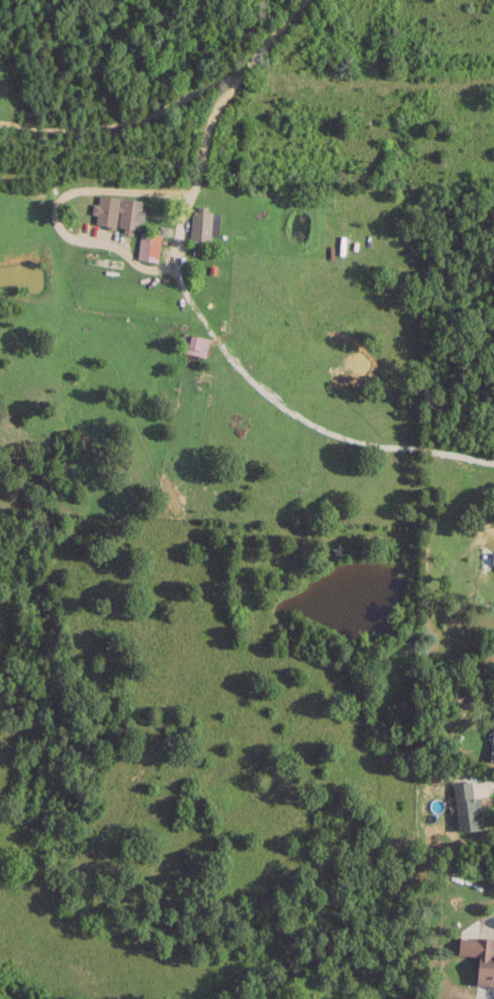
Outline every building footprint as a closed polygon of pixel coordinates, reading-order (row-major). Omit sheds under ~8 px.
[(95,223),(139,228),(142,198),(97,194),(95,223)] [(219,211),(191,209),(189,240),(218,241),(219,211)] [(159,233),(139,231),(136,259),(156,261),(159,233)] [(179,352),(206,355),(208,336),(181,333),(179,352)] [(452,783),(457,830),(481,828),(476,780),(452,783)] [(493,948),(493,936),(477,935),(474,983),(493,984),(493,949),(493,948)]
